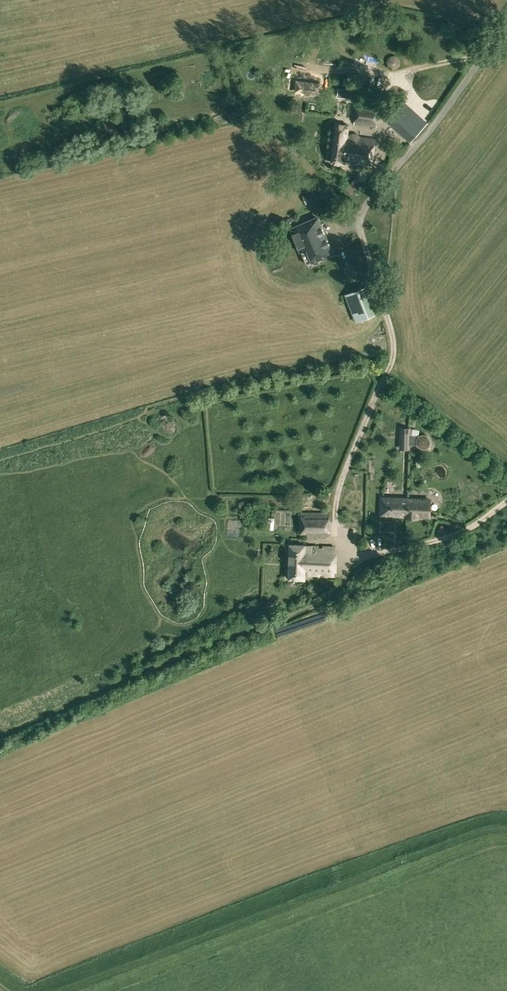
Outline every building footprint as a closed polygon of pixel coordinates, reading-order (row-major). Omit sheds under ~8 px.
[(284,93),(296,95),(297,91),(321,94),(322,83),(286,79),(284,93)] [(338,96),(351,98),(352,89),(339,88),(338,96)] [(354,124),(377,127),(380,105),(357,102),(354,124)] [(405,102),(387,122),(409,142),(427,123),(405,102)] [(345,162),(372,166),(375,139),(347,136),(348,124),(337,123),(332,162),(345,164),(345,162)] [(345,188),(352,195),(365,184),(359,176),(345,188)] [(303,195),(307,204),(324,197),(320,188),(303,195)] [(292,229),(307,264),(317,260),(333,253),(318,218),(292,229)] [(345,294),(355,322),(376,314),(365,286),(345,294)] [(410,449),(410,445),(411,437),(411,434),(411,427),(400,427),(399,449),(410,449)] [(410,445),(416,445),(417,446),(421,448),(425,449),(428,447),(431,444),(431,440),(430,436),(426,434),(422,434),(419,435),(418,435),(411,434),(411,437),(410,445)] [(499,477),(503,482),(506,478),(506,476),(503,472),(499,477)] [(407,514),(408,498),(383,497),(382,514),(407,515),(407,514)] [(430,499),(408,498),(407,514),(420,514),(420,515),(430,516),(430,499)] [(278,513),(280,530),(296,528),(294,511),(278,513)] [(301,515),(301,536),(330,536),(330,515),(301,515)] [(385,531),(399,531),(399,517),(385,517),(385,531)] [(386,537),(378,538),(379,547),(387,546),(386,537)] [(289,578),(305,578),(305,574),(335,575),(335,571),(337,571),(338,552),(336,552),(336,546),(290,544),(289,578)]
